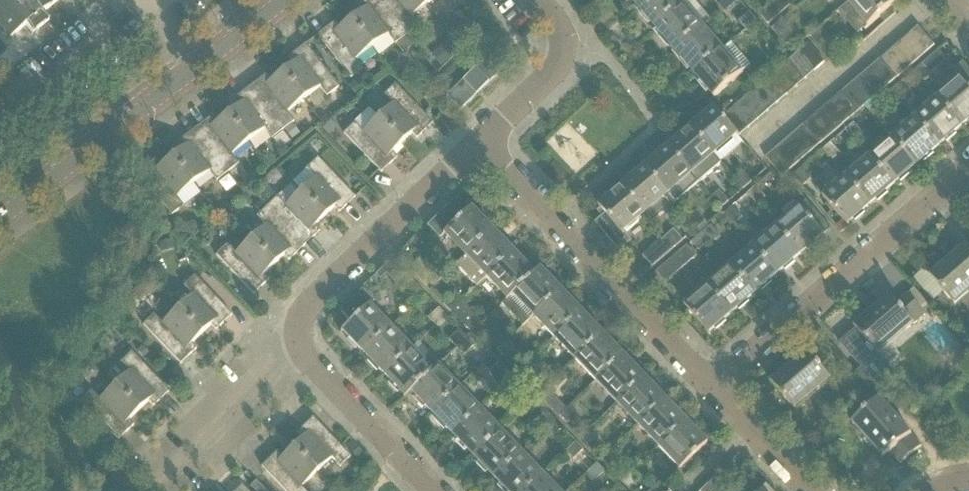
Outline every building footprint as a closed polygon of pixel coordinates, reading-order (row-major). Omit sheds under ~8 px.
[(0,23),(0,24),(0,25),(10,38),(26,25),(32,34),(49,21),(43,13),(59,0),(0,0),(0,23)] [(350,20),(371,48),(388,35),(395,44),(396,44),(406,36),(379,0),(364,0),(356,6),(361,11),(350,20)] [(406,36),(417,27),(410,18),(427,5),(423,0),(379,0),(406,36)] [(657,28),(690,0),(644,0),(637,5),(657,28)] [(676,51),(703,28),(712,21),(694,0),(690,0),(657,28),(676,51)] [(716,2),(725,12),(739,0),(718,0),(716,2)] [(759,14),(768,24),(791,5),(786,0),(775,0),(759,14)] [(841,9),(851,20),(855,17),(865,29),(879,17),(890,7),(898,1),(897,0),(895,1),(895,0),(852,0),(841,9)] [(841,9),(852,0),(848,0),(849,1),(841,8),(841,9)] [(890,7),(879,17),(885,24),(896,14),(890,7)] [(757,21),(750,13),(739,22),(747,30),(757,21)] [(371,48),(350,20),(339,28),(335,22),(317,36),(350,79),(362,70),(355,60),(371,48)] [(829,36),(821,26),(810,35),(818,45),(829,36)] [(918,26),(909,34),(925,54),(935,46),(918,26)] [(676,51),(695,74),(722,51),(703,28),(676,51)] [(909,34),(899,42),(916,62),(925,54),(909,34)] [(406,36),(396,44),(403,54),(414,46),(406,36)] [(450,42),(444,47),(452,56),(457,52),(450,42)] [(899,42),(890,50),(906,70),(916,62),(899,42)] [(722,51),(695,74),(714,96),(712,98),(713,99),(752,66),(732,43),(722,51)] [(809,43),(799,51),(816,71),(825,63),(809,43)] [(292,64),(282,72),(303,100),(320,87),(327,97),(339,88),(306,45),(288,58),(292,64)] [(890,50),(880,59),(897,78),(906,70),(890,50)] [(914,71),(927,86),(935,79),(931,74),(947,60),(939,50),(914,71)] [(799,51),(789,60),(806,79),(816,71),(799,51)] [(880,59),(870,67),(887,86),(897,78),(880,59)] [(789,60),(780,68),(796,87),(806,79),(789,60)] [(483,61),(446,97),(459,111),(497,75),(483,61)] [(939,99),(962,126),(968,119),(968,68),(963,62),(953,70),(962,80),(939,99)] [(870,67),(861,75),(878,95),(887,86),(870,67)] [(780,68),(770,76),(787,95),(796,87),(780,68)] [(267,74),(250,87),(283,130),(294,122),(287,112),(303,100),(282,72),(271,80),(267,74)] [(861,75),(851,83),(868,103),(873,99),(878,95),(861,75)] [(770,76),(761,84),(777,103),(787,95),(770,76)] [(355,80),(348,86),(356,96),(363,90),(355,80)] [(851,83),(842,91),(858,111),(865,106),(868,103),(851,83)] [(900,83),(894,88),(904,99),(910,94),(900,83)] [(761,84),(751,92),(768,112),(777,103),(761,84)] [(392,103),(377,118),(402,143),(412,134),(417,139),(432,124),(395,85),(384,95),(392,103)] [(237,106),(227,114),(248,142),(264,129),(272,139),(283,130),(250,87),(233,100),(237,106)] [(842,91),(832,100),(849,119),(858,111),(842,91)] [(751,92),(742,101),(758,120),(768,112),(751,92)] [(868,103),(865,106),(878,121),(886,114),(873,99),(868,103)] [(939,99),(916,119),(939,145),(962,126),(939,99)] [(832,100),(823,108),(839,127),(849,119),(832,100)] [(742,101),(732,109),(749,128),(758,120),(742,101)] [(715,110),(693,129),(714,154),(737,134),(723,117),(714,107),(713,108),(715,110)] [(823,108),(813,116),(830,136),(839,127),(823,108)] [(732,109),(723,117),(737,134),(739,136),(749,128),(732,109)] [(211,117),(195,130),(228,173),(231,170),(239,164),(231,155),(248,142),(227,114),(216,122),(211,117)] [(813,116),(803,124),(820,144),(830,136),(813,116)] [(402,143),(377,118),(362,132),(354,123),(344,133),(381,173),(397,158),(392,153),(402,143)] [(916,119),(894,139),(916,165),(939,145),(916,119)] [(330,121),(322,129),(328,136),(337,128),(330,121)] [(854,123),(846,130),(855,141),(863,134),(854,123)] [(803,124),(794,132),(811,152),(820,144),(803,124)] [(293,125),(285,131),(292,140),(299,134),(293,125)] [(693,129),(670,148),(699,182),(722,163),(714,154),(693,129)] [(182,148),(171,157),(193,185),(209,172),(217,181),(228,173),(195,130),(178,143),(182,148)] [(794,132),(784,141),(801,160),(811,152),(794,132)] [(894,139),(871,158),(893,185),(916,165),(894,139)] [(784,141),(775,149),(792,168),(801,160),(784,141)] [(831,143),(823,150),(832,161),(841,154),(831,143)] [(670,148),(647,168),(676,202),(699,182),(670,148)] [(792,168),(775,149),(765,157),(782,177),(792,168)] [(156,159),(139,172),(151,188),(172,216),(184,207),(200,194),(193,185),(171,157),(160,165),(156,159)] [(315,177),(300,191),(325,217),(334,208),(339,213),(355,198),(318,158),(307,168),(315,177)] [(871,158),(848,178),(870,204),(893,185),(871,158)] [(239,164),(231,170),(237,177),(244,171),(239,164)] [(647,168),(624,188),(645,213),(653,222),(676,202),(647,168)] [(801,168),(793,176),(802,186),(811,179),(801,168)] [(743,171),(734,179),(744,189),(752,182),(743,171)] [(870,204),(848,178),(825,197),(824,195),(823,196),(848,226),(850,225),(848,223),(870,204)] [(266,185),(255,195),(260,200),(267,207),(277,197),(266,185)] [(756,187),(748,194),(757,205),(766,198),(756,187)] [(606,214),(595,223),(620,252),(621,251),(619,249),(630,240),(627,237),(625,234),(623,232),(645,213),(624,188),(608,201),(606,199),(599,206),(606,214)] [(277,197),(267,207),(304,246),(319,232),(315,226),(325,217),(300,191),(285,206),(277,197)] [(720,191),(711,198),(721,209),(729,202),(720,191)] [(260,200),(254,206),(261,213),(267,207),(260,200)] [(445,234),(465,256),(490,232),(470,211),(472,209),(471,208),(460,218),(449,206),(450,205),(449,205),(427,226),(427,227),(429,226),(440,238),(445,234)] [(733,206),(725,214),(734,225),(743,218),(733,206)] [(265,225),(250,240),(274,265),(284,256),(289,261),(304,246),(267,207),(261,213),(257,217),(265,225)] [(801,208),(778,228),(800,254),(823,235),(824,237),(826,236),(801,208)] [(689,217),(698,228),(707,221),(698,210),(689,217)] [(710,226),(702,233),(709,242),(711,245),(720,237),(710,226)] [(778,228),(755,248),(777,274),(800,254),(778,228)] [(674,230),(666,237),(675,248),(684,241),(674,230)] [(476,287),(486,277),(510,254),(490,232),(465,256),(455,265),(476,287)] [(702,233),(691,242),(699,251),(709,242),(702,233)] [(675,248),(666,237),(644,257),(653,268),(675,248)] [(172,240),(158,244),(161,253),(175,249),(172,240)] [(274,265),(250,240),(235,254),(227,245),(216,255),(253,295),(269,280),(264,274),(274,265)] [(930,276),(944,293),(952,302),(968,287),(968,249),(966,245),(965,246),(967,248),(932,277),(931,275),(930,276)] [(688,246),(679,253),(689,264),(697,257),(688,246)] [(755,248),(732,267),(754,294),(777,274),(755,248)] [(689,264),(679,253),(657,272),(666,283),(689,264)] [(504,300),(505,300),(531,275),(510,254),(486,277),(506,299),(504,300)] [(409,268),(429,290),(440,280),(419,259),(409,268)] [(732,267),(709,287),(731,313),(754,294),(732,267)] [(522,326),(532,316),(558,292),(538,271),(539,269),(538,268),(531,275),(505,300),(501,304),(522,326)] [(394,283),(415,304),(425,295),(404,273),(394,283)] [(192,295),(177,309),(201,335),(211,325),(216,330),(232,315),(194,276),(184,286),(192,295)] [(141,285),(132,293),(139,300),(147,292),(141,285)] [(731,313),(709,287),(687,306),(685,304),(684,305),(710,335),(711,335),(709,333),(731,313)] [(343,332),(363,353),(388,329),(368,307),(374,302),(362,289),(339,311),(350,323),(340,333),(341,334),(343,332)] [(532,316),(553,338),(579,314),(558,292),(532,316)] [(926,314),(920,308),(907,293),(896,303),(890,296),(889,296),(890,298),(875,311),(856,328),(855,326),(854,327),(856,329),(840,343),(862,368),(878,355),(926,314)] [(453,295),(443,304),(450,312),(460,303),(453,295)] [(201,335),(177,309),(162,324),(154,315),(143,325),(180,364),(196,349),(191,344),(201,335)] [(437,309),(428,319),(435,327),(445,317),(437,309)] [(553,338),(574,360),(600,335),(579,314),(553,338)] [(463,325),(470,333),(479,325),(472,317),(463,325)] [(479,325),(470,333),(479,342),(488,333),(479,325)] [(363,353),(384,375),(409,351),(388,329),(363,353)] [(449,340),(456,348),(466,338),(459,331),(449,340)] [(574,360),(595,382),(621,357),(600,335),(574,360)] [(466,338),(456,348),(464,356),(474,346),(466,338)] [(507,341),(496,351),(504,359),(515,349),(507,341)] [(771,382),(796,411),(843,370),(825,348),(813,358),(807,351),(806,352),(807,353),(773,383),(772,381),(771,382)] [(403,399),(411,391),(430,373),(429,373),(436,367),(428,358),(421,364),(409,351),(384,375),(404,396),(403,398),(403,399)] [(129,371),(114,386),(138,411),(148,402),(153,407),(169,392),(132,352),(121,363),(129,371)] [(491,355),(481,364),(489,372),(498,363),(491,355)] [(595,382),(616,404),(642,379),(621,357),(595,382)] [(488,373),(496,388),(509,374),(498,363),(489,372),(488,373)] [(528,363),(517,373),(525,381),(535,371),(528,363)] [(411,391),(432,413),(456,390),(435,369),(437,368),(436,367),(429,373),(430,373),(411,391)] [(513,377),(502,387),(510,395),(520,385),(513,377)] [(616,404),(637,426),(662,401),(642,379),(616,404)] [(548,384),(538,395),(546,403),(556,393),(548,384)] [(91,391),(80,401),(94,416),(92,419),(98,425),(101,423),(104,426),(118,441),(134,425),(129,420),(138,411),(114,386),(99,400),(91,391)] [(432,413),(452,435),(477,412),(456,390),(432,413)] [(534,399),(523,409),(531,417),(542,407),(534,399)] [(879,400),(867,410),(852,423),(852,424),(856,421),(885,456),(882,458),(883,460),(890,453),(900,465),(921,446),(912,435),(910,436),(879,400)] [(637,426),(658,448),(683,423),(662,401),(637,426)] [(569,406),(559,416),(567,425),(577,415),(569,406)] [(452,435),(473,456),(498,433),(477,412),(452,435)] [(302,438),(292,447),(316,473),(331,459),(340,467),(350,457),(313,418),(297,433),(302,438)] [(555,421),(544,431),(551,438),(562,428),(555,421)] [(683,423),(658,448),(678,469),(676,470),(677,471),(706,444),(705,443),(703,444),(683,423)] [(590,428),(580,438),(587,446),(598,436),(590,428)] [(473,456),(494,478),(519,455),(498,433),(473,456)] [(352,442),(346,448),(357,460),(363,454),(352,442)] [(575,442),(565,452),(572,460),(583,450),(575,442)] [(292,447),(282,457),(277,452),(262,467),(285,490),(305,490),(301,487),(316,473),(292,447)] [(611,450),(600,460),(608,468),(619,458),(611,450)] [(506,490),(525,490),(540,477),(519,455),(494,478),(506,490)] [(596,464),(586,474),(593,482),(604,472),(596,464)] [(707,485),(712,490),(721,490),(738,474),(729,464),(707,485)] [(632,472),(621,482),(629,490),(640,480),(632,472)] [(540,477),(525,490),(553,490),(540,477)] [(250,487),(253,490),(265,490),(256,482),(250,487)]
